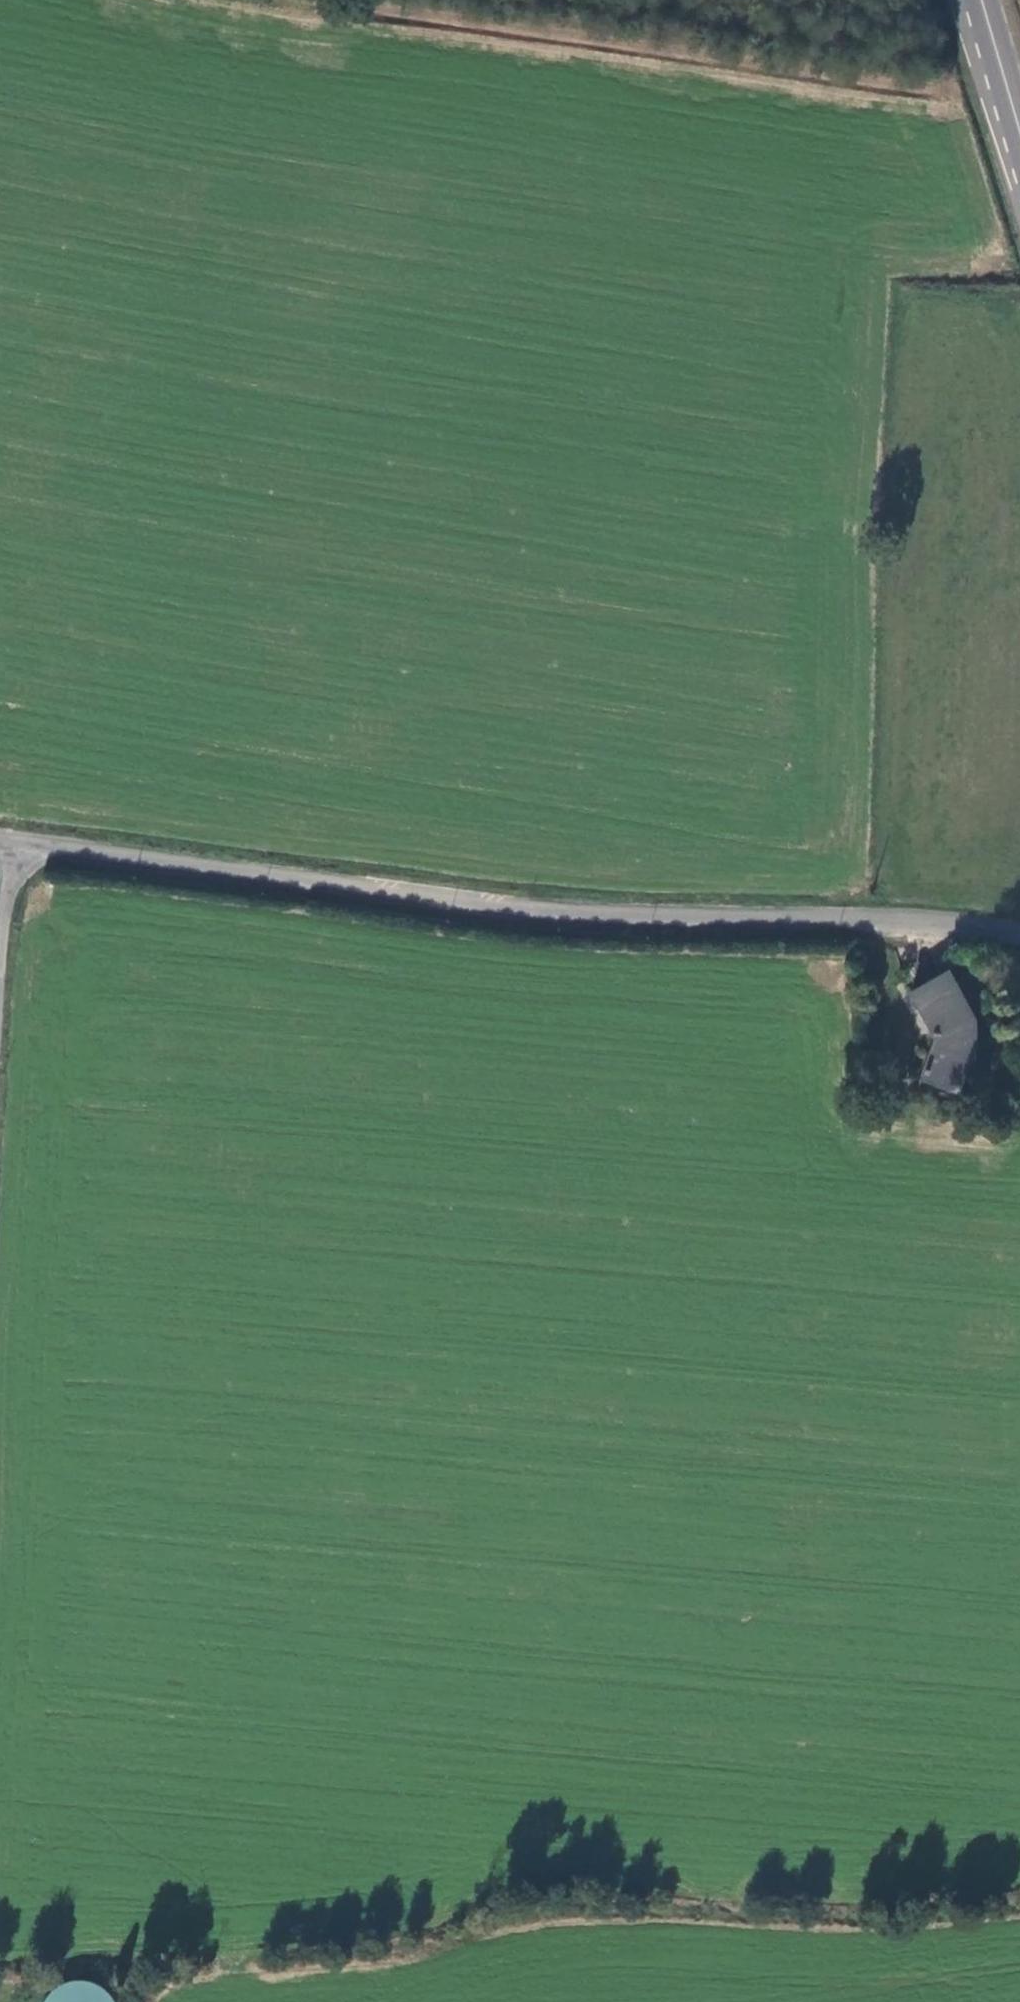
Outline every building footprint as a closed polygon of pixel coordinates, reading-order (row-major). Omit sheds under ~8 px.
[(976,1027),(955,974),(916,993),(945,1060),(931,1058),(921,1101),(956,1112),(976,1027)] [(43,2001),(108,2001),(105,1980),(41,1990),(43,2001)]
